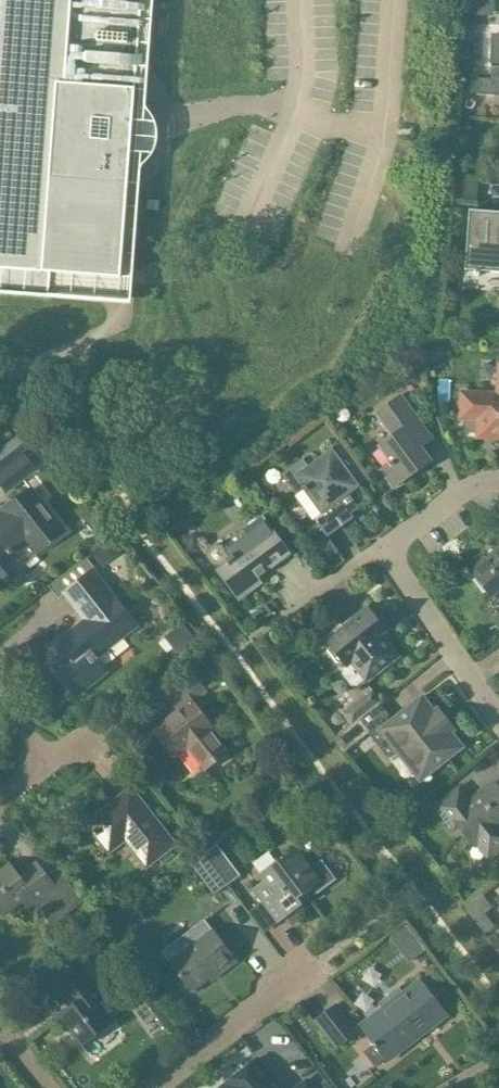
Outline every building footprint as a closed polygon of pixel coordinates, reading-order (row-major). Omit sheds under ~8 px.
[(50,296),(51,273),(122,279),(142,0),(0,0),(0,293),(50,296)] [(467,15),(493,16),(494,0),(468,0),(467,15)] [(477,79),(476,96),(494,97),(495,80),(477,79)] [(455,198),(477,199),(478,183),(456,181),(455,198)] [(498,274),(498,213),(469,211),(465,272),(498,274)] [(465,419),(464,424),(464,425),(465,427),(465,428),(466,429),(467,431),(469,432),(470,433),(472,433),(474,434),(488,434),(488,435),(488,436),(489,436),(489,437),(490,438),(491,438),(492,439),(498,439),(498,376),(497,394),(462,392),(460,419),(465,419)] [(431,461),(406,427),(418,419),(401,396),(377,414),(393,437),(380,447),(392,463),(381,471),(394,488),(431,461)] [(33,470),(22,456),(36,444),(25,430),(0,450),(0,485),(6,492),(33,470)] [(297,496),(304,491),(321,514),(314,519),(328,538),(354,518),(347,509),(355,503),(349,496),(361,487),(332,449),(308,466),(303,459),(282,475),(297,496)] [(12,570),(63,531),(32,490),(0,514),(0,558),(2,557),(12,570)] [(244,530),(248,535),(226,551),(224,546),(215,545),(207,551),(207,558),(213,565),(220,566),(221,568),(217,571),(236,596),(274,568),(270,563),(288,550),(263,516),(244,530)] [(93,555),(102,567),(121,553),(111,540),(93,555)] [(471,571),(492,597),(493,597),(496,600),(498,598),(498,549),(471,571)] [(76,699),(109,674),(96,657),(134,626),(91,571),(65,595),(84,620),(58,642),(68,654),(51,668),(76,699)] [(332,637),(327,641),(332,648),(328,651),(339,664),(342,661),(347,667),(344,670),(343,675),(352,686),(357,686),(364,680),(366,682),(398,657),(384,639),(389,634),(368,608),(344,627),(341,624),(330,633),(332,637)] [(206,730),(210,727),(191,702),(204,692),(193,678),(167,698),(177,711),(151,731),(171,757),(185,746),(204,770),(224,754),(206,730)] [(372,691),(343,714),(352,725),(381,702),(372,691)] [(463,748),(422,697),(380,730),(420,781),(463,748)] [(359,720),(333,740),(344,754),(370,734),(359,720)] [(455,829),(460,825),(476,845),(483,840),(494,853),(498,849),(498,791),(494,784),(470,803),(460,789),(437,807),(455,829)] [(173,845),(130,789),(85,824),(103,847),(119,835),(145,867),(173,845)] [(208,860),(208,861),(227,886),(240,876),(221,851),(208,860)] [(264,881),(252,891),(261,902),(260,903),(276,924),(302,905),(298,900),(310,891),(315,896),(337,881),(322,860),(309,870),(295,851),(279,863),(277,860),(259,874),(264,881)] [(189,865),(213,896),(227,886),(208,861),(208,860),(203,854),(189,865)] [(62,873),(49,883),(37,866),(26,875),(25,874),(19,879),(8,864),(0,870),(0,915),(2,917),(22,902),(27,908),(34,903),(53,927),(84,902),(62,873)] [(492,908),(482,894),(464,909),(485,935),(495,927),(485,914),(492,908)] [(192,929),(161,952),(169,963),(190,991),(214,973),(216,976),(235,963),(211,931),(203,921),(192,929)] [(58,1017),(80,1047),(111,1023),(96,1003),(102,998),(82,972),(60,988),(68,999),(67,1000),(72,1006),(58,1017)] [(383,1013),(361,1030),(373,1046),(364,1053),(375,1067),(384,1060),(425,1029),(447,1016),(419,980),(403,993),(399,988),(379,1003),(382,1009),(381,1010),(383,1013)] [(315,1022),(336,1050),(356,1034),(335,1006),(315,1022)] [(222,1086),(223,1087),(277,1087),(256,1061),(222,1086)]
